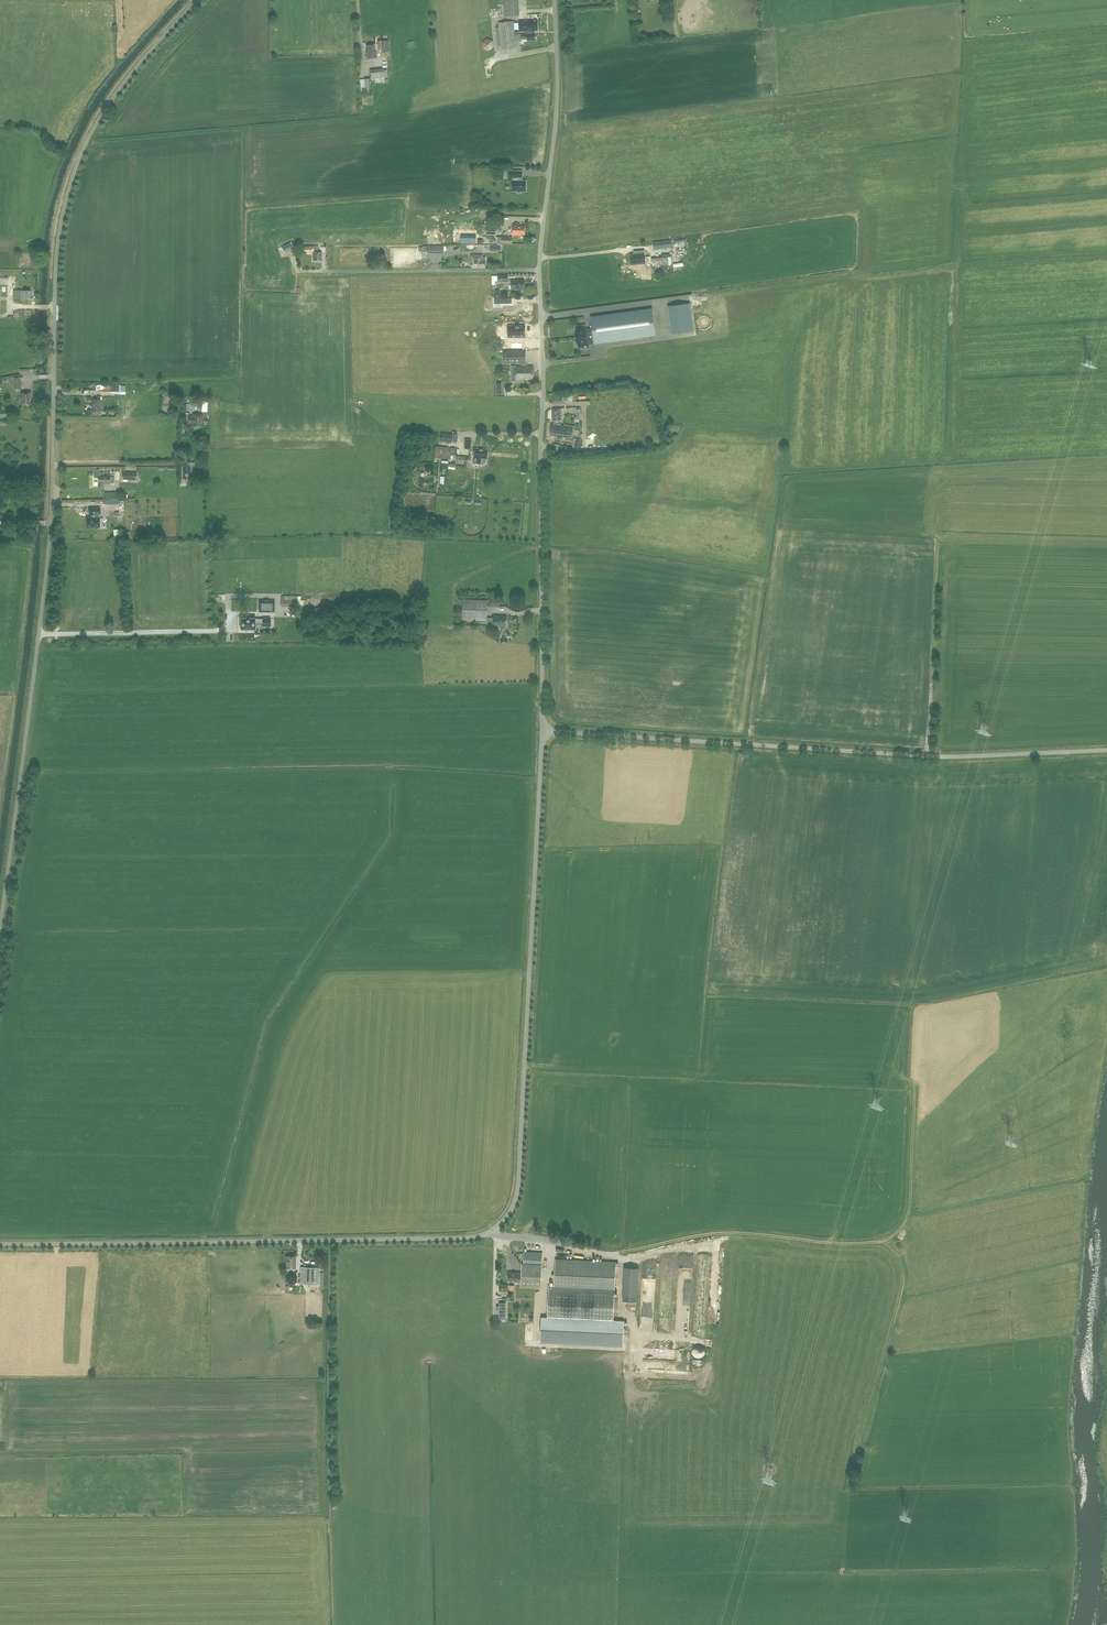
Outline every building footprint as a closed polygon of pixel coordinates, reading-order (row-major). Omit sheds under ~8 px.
[(518,0),(503,0),(504,17),(519,16),(518,0)] [(517,49),(515,39),(515,33),(513,21),(498,23),(501,51),(517,49)] [(527,32),(535,32),(535,30),(538,30),(537,21),(532,22),(532,21),(519,21),(519,32),(527,32)] [(527,33),(521,34),(522,39),(527,39),(527,41),(535,41),(535,34),(535,32),(527,32),(527,33)] [(489,50),(494,46),(493,40),(487,38),(482,42),(483,48),(489,50)] [(389,52),(389,40),(378,41),(378,50),(381,50),(381,52),(389,52)] [(366,50),(367,59),(376,58),(376,53),(375,52),(374,45),(367,46),(367,50),(366,50)] [(370,79),(364,80),(360,80),(361,92),(365,91),(365,92),(371,92),(370,79)] [(522,171),(509,171),(509,177),(512,177),(512,180),(512,191),(516,191),(517,192),(518,193),(520,193),(521,192),(522,191),(526,191),(526,180),(522,180),(522,177),(522,171)] [(513,225),(512,235),(520,236),(520,235),(525,235),(526,226),(521,226),(521,225),(513,225)] [(290,238),(279,244),(282,250),(293,244),(290,238)] [(670,240),(653,242),(654,249),(671,247),(670,240)] [(443,245),(426,245),(426,253),(431,253),(431,254),(443,253),(443,245)] [(6,249),(5,259),(22,259),(23,250),(6,249)] [(318,252),(313,252),(313,261),(321,261),(322,252),(318,252)] [(635,256),(630,256),(630,265),(645,264),(644,252),(635,252),(635,256)] [(471,268),(485,268),(486,258),(482,258),(482,256),(472,255),(471,268)] [(671,256),(651,258),(652,266),(672,264),(671,256)] [(21,285),(32,284),(32,278),(35,277),(35,272),(32,272),(32,270),(23,270),(23,275),(21,275),(21,285)] [(525,290),(525,281),(511,281),(511,290),(525,290)] [(30,296),(30,287),(14,287),(14,306),(24,306),(24,296),(30,296)] [(690,302),(668,305),(671,333),(694,330),(690,302)] [(597,315),(591,316),(592,329),(585,330),(587,345),(595,344),(601,343),(655,335),(652,308),(597,315)] [(581,327),(581,325),(575,326),(576,328),(577,336),(576,336),(577,342),(578,342),(578,346),(579,348),(584,348),(583,345),(587,345),(585,330),(585,327),(581,327)] [(512,336),(512,337),(525,337),(525,326),(508,326),(509,326),(512,336)] [(533,367),(516,367),(516,380),(533,379),(533,367)] [(125,385),(100,385),(100,393),(125,394),(125,385)] [(31,393),(21,393),(22,406),(32,405),(31,393)] [(93,400),(92,412),(100,412),(101,400),(101,396),(97,396),(97,400),(93,400)] [(162,398),(162,411),(168,411),(169,409),(170,409),(171,404),(168,404),(169,398),(162,398)] [(561,419),(560,408),(551,408),(552,420),(554,420),(559,419),(561,419)] [(0,414),(0,424),(13,423),(12,413),(0,414)] [(188,424),(192,425),(192,426),(203,427),(203,422),(205,422),(206,413),(202,413),(201,415),(193,415),(192,417),(189,417),(188,424)] [(571,437),(572,427),(559,425),(559,419),(554,420),(553,424),(550,424),(549,434),(571,437)] [(440,441),(451,443),(452,434),(441,433),(440,441)] [(481,464),(486,462),(487,450),(475,449),(474,463),(481,463),(481,464)] [(191,467),(181,466),(181,482),(190,482),(191,467)] [(99,472),(94,472),(94,473),(93,473),(93,475),(94,475),(94,478),(99,478),(99,487),(104,487),(104,484),(109,484),(110,476),(104,476),(104,473),(99,473),(99,472)] [(137,472),(122,472),(122,479),(136,480),(137,472)] [(101,515),(101,508),(90,508),(90,515),(92,515),(92,517),(88,517),(88,527),(100,527),(100,517),(98,517),(98,515),(101,515)] [(488,601),(463,600),(462,620),(487,621),(488,601)] [(274,601),(259,601),(259,612),(274,612),(274,601)] [(505,627),(506,627),(507,617),(493,616),(493,627),(501,627),(501,628),(501,629),(502,630),(504,630),(505,629),(505,628),(505,627)] [(263,622),(263,619),(255,619),(255,618),(241,618),(241,628),(241,629),(248,629),(248,631),(253,631),(253,629),(255,629),(255,628),(255,622),(263,622)] [(521,1282),(541,1283),(542,1265),(543,1253),(524,1252),(523,1263),(521,1263),(522,1273),(509,1273),(509,1281),(521,1282)] [(295,1268),(295,1256),(286,1256),(286,1268),(295,1268)] [(616,1265),(616,1262),(555,1260),(554,1285),(548,1285),(546,1330),(613,1333),(615,1287),(626,1287),(626,1293),(648,1294),(649,1267),(616,1265)] [(301,1267),(300,1284),(320,1285),(320,1268),(301,1267)]
